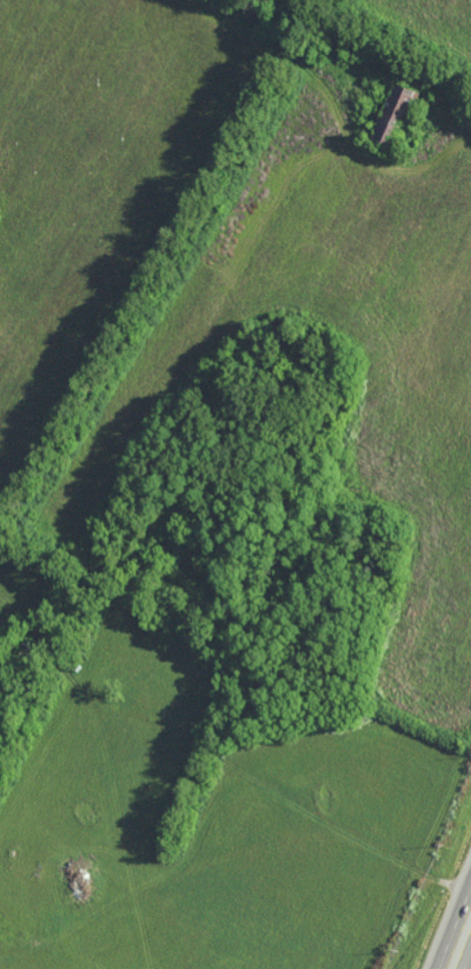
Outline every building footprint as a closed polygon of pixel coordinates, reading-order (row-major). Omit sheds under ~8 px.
[(373,138),(396,147),(418,91),(395,82),(373,138)]
